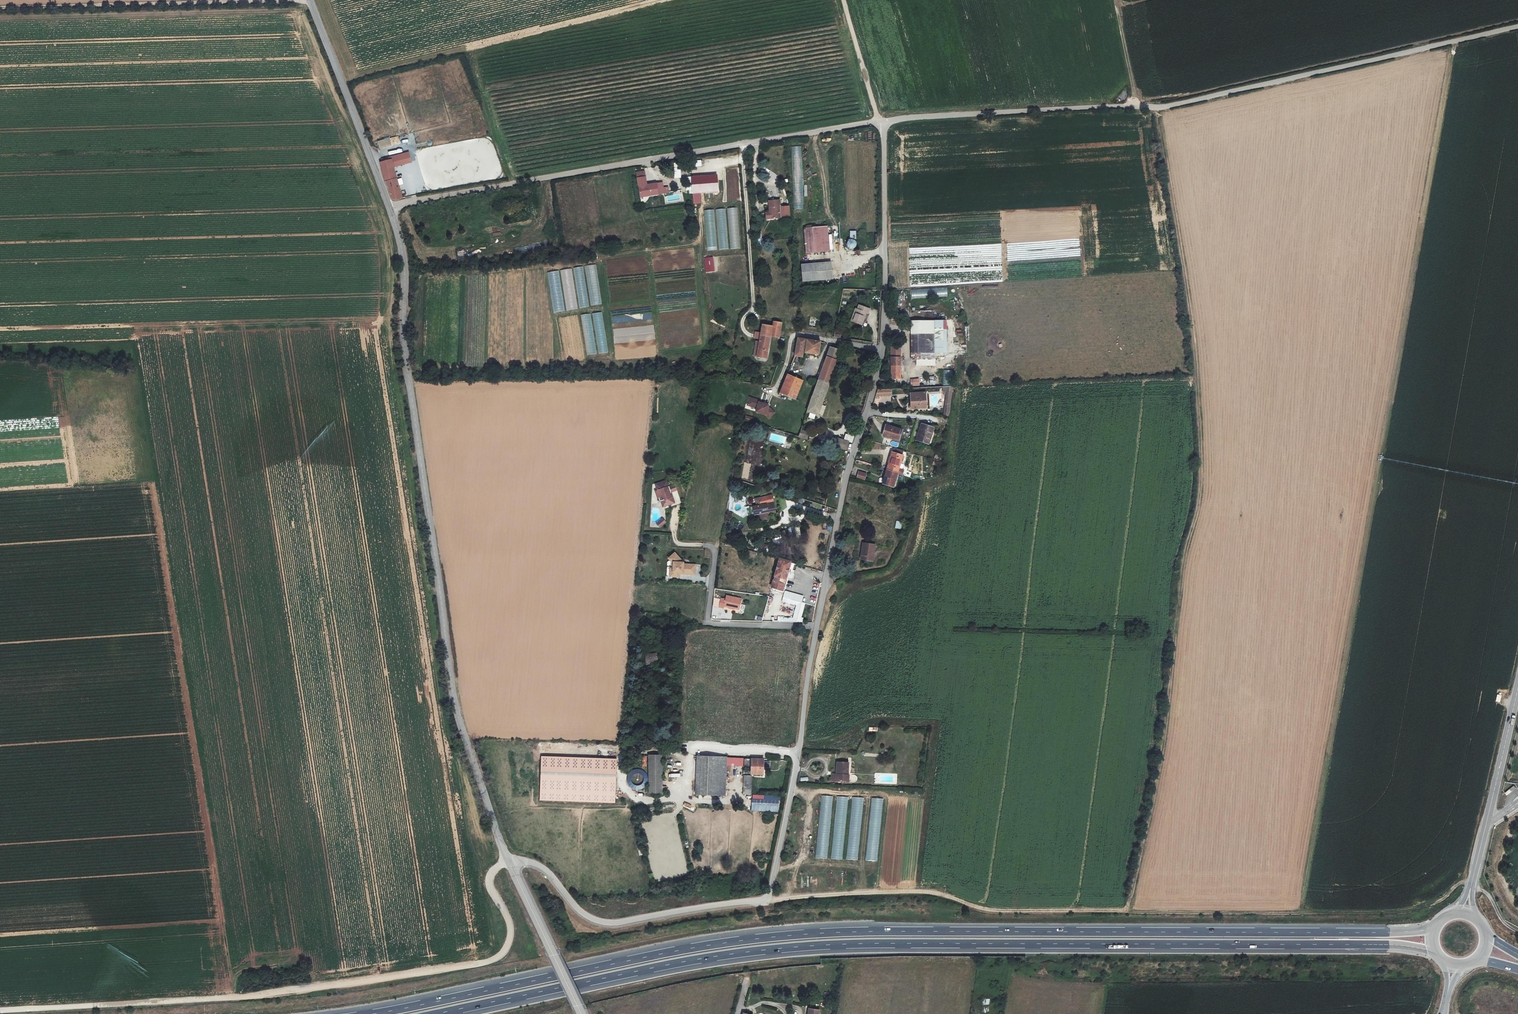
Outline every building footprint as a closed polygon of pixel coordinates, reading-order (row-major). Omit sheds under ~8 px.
[(379,149),(391,147),(389,138),(377,140),(379,149)] [(800,146),(791,147),(794,210),(804,209),(800,146)] [(402,156),(381,162),(382,170),(385,179),(394,201),(403,199),(392,176),(390,165),(403,162),(402,156)] [(659,199),(657,188),(640,191),(641,201),(659,199)] [(780,202),(769,203),(771,220),(781,220),(780,202)] [(704,208),(706,251),(716,250),(714,207),(704,208)] [(718,250),(728,249),(726,208),(716,209),(718,250)] [(739,248),(737,208),(728,208),(730,249),(739,248)] [(827,226),(808,227),(810,252),(828,251),(827,226)] [(848,239),(846,248),(855,249),(857,241),(848,239)] [(714,272),(714,257),(704,257),(705,272),(714,272)] [(831,262),(801,264),(802,281),(832,279),(831,262)] [(869,308),(858,304),(856,308),(854,307),(849,319),(860,324),(865,313),(867,314),(869,308)] [(778,337),(781,322),(772,321),(772,327),(770,336),(778,337)] [(772,327),(761,326),(756,358),(765,359),(766,360),(770,336),(772,327)] [(933,336),(910,335),(909,355),(933,355),(933,336)] [(803,340),(795,339),(793,356),(801,357),(803,340)] [(817,354),(818,342),(804,340),(803,352),(817,354)] [(838,347),(832,345),(831,349),(827,348),(815,379),(825,383),(838,347)] [(900,358),(890,358),(889,380),(899,380),(900,358)] [(943,385),(952,385),(952,370),(943,370),(943,385)] [(812,387),(815,381),(801,376),(799,380),(785,374),(776,393),(791,399),(799,382),(812,387)] [(819,400),(825,383),(815,379),(815,381),(812,387),(809,397),(819,400)] [(952,386),(942,386),(941,406),(943,406),(943,416),(950,416),(952,386)] [(924,394),(909,394),(909,404),(911,404),(911,409),(923,409),(923,400),(924,400),(924,394)] [(753,400),(744,397),(742,404),(751,407),(750,411),(760,414),(763,417),(768,412),(764,408),(762,407),(763,405),(757,403),(753,402),(753,400)] [(815,415),(819,400),(809,397),(804,411),(815,415)] [(898,442),(901,431),(887,425),(885,430),(887,430),(885,437),(898,442)] [(932,430),(920,426),(915,441),(925,444),(926,439),(929,440),(932,430)] [(804,433),(796,430),(794,436),(802,439),(804,433)] [(849,442),(851,436),(841,433),(840,439),(844,440),(849,442)] [(838,439),(832,437),(830,446),(835,448),(838,439)] [(842,450),(844,440),(840,439),(838,439),(835,448),(842,450)] [(762,460),(761,440),(753,440),(753,445),(750,445),(750,450),(751,450),(751,461),(762,460)] [(901,456),(890,453),(884,472),(896,475),(901,456)] [(744,462),(741,478),(748,479),(750,464),(744,462)] [(752,465),(748,476),(754,477),(757,466),(752,465)] [(862,474),(855,472),(853,478),(860,480),(862,474)] [(896,475),(884,472),(881,485),(893,488),(896,475)] [(668,483),(657,485),(659,491),(657,492),(660,502),(662,502),(666,501),(668,507),(675,504),(668,483)] [(765,498),(756,499),(757,506),(756,506),(757,515),(759,515),(761,523),(769,522),(768,516),(774,515),(774,510),(772,497),(765,498)] [(787,528),(778,533),(782,539),(790,535),(787,528)] [(757,553),(766,555),(768,545),(759,543),(757,553)] [(872,545),(862,543),(859,559),(870,561),(872,545)] [(675,554),(671,559),(675,562),(675,564),(675,572),(675,577),(681,577),(682,572),(683,572),(684,573),(684,574),(695,574),(696,573),(696,564),(685,564),(685,563),(675,554)] [(782,590),(788,563),(778,560),(771,588),(782,590)] [(793,579),(797,564),(791,562),(787,577),(793,579)] [(739,607),(740,598),(725,595),(724,598),(720,597),(719,607),(724,608),(725,605),(739,607)] [(802,603),(784,598),(782,603),(796,606),(793,618),(778,618),(777,623),(796,623),(802,603)] [(647,658),(649,667),(661,663),(659,655),(652,656),(647,658)] [(650,791),(663,791),(663,754),(649,753),(650,791)] [(725,757),(696,756),(695,794),(724,795),(724,764),(725,757)] [(542,757),(540,799),(614,802),(615,759),(542,757)] [(762,758),(725,757),(724,764),(741,764),(741,765),(750,765),(749,773),(762,773),(762,758)] [(846,763),(834,763),(833,774),(832,774),(832,781),(844,781),(844,775),(846,775),(846,763)] [(671,764),(665,774),(668,775),(674,765),(671,764)] [(641,775),(642,772),(631,768),(626,785),(643,790),(647,777),(641,775)] [(752,804),(777,805),(777,796),(752,795),(752,804)] [(828,860),(832,796),(820,795),(815,859),(828,860)] [(843,860),(848,797),(835,796),(831,859),(843,860)] [(859,861),(862,798),(851,797),(847,860),(859,861)] [(878,862),(882,799),(870,798),(865,861),(878,862)]
